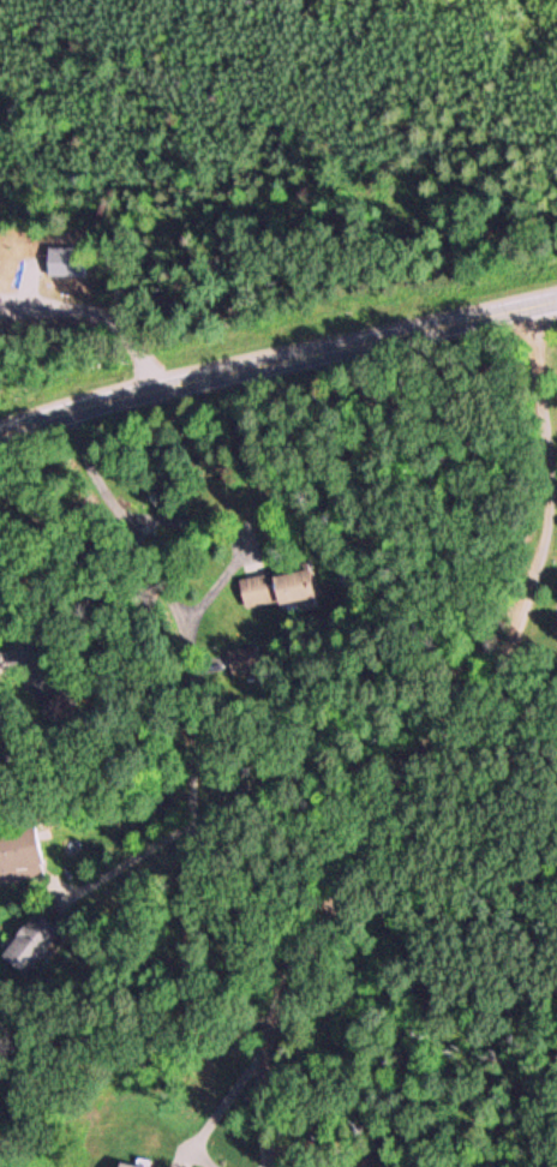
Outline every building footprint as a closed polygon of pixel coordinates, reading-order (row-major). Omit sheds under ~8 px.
[(312,596),(307,567),(237,578),(242,608),(312,596)] [(225,648),(229,674),(260,669),(255,644),(225,648)] [(33,826),(0,832),(0,881),(41,873),(33,826)] [(31,910),(0,954),(0,957),(25,975),(57,929),(31,910)]
